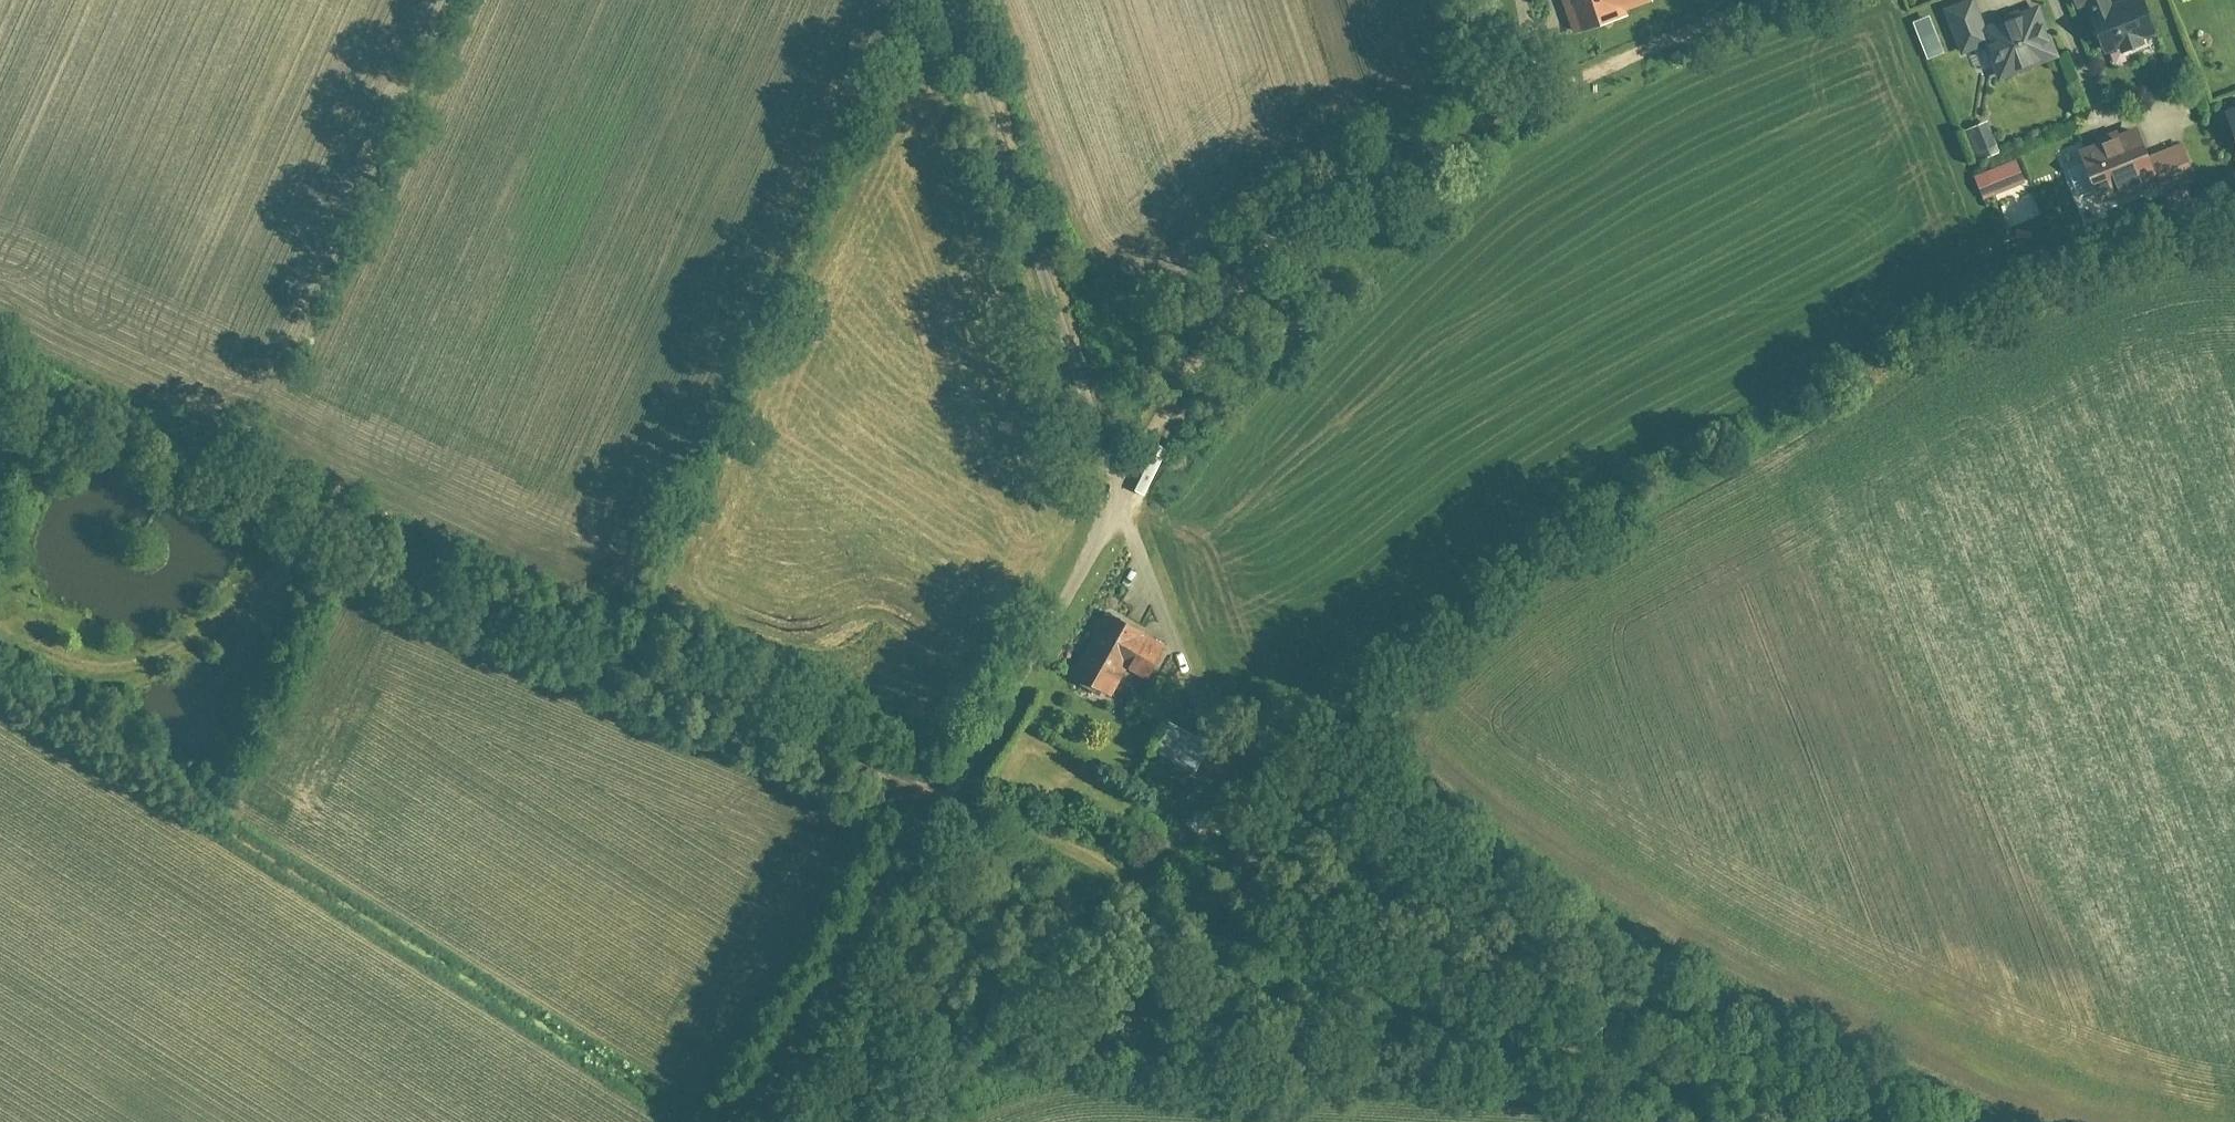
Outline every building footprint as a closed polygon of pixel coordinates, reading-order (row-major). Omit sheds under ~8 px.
[(1654,0),(1563,0),(1574,34),(1627,15),(1626,11),(1655,1),(1654,0)] [(2074,11),(2108,0),(2070,0),(2074,11)] [(2102,13),(2119,55),(2155,41),(2139,0),(2135,0),(2102,13)] [(1959,58),(1976,52),(1987,81),(2034,63),(2022,33),(1991,44),(1977,5),(1944,17),(1959,58)] [(1928,19),(1911,25),(1925,61),(1942,54),(1928,19)] [(2090,165),(2102,195),(2158,171),(2146,142),(2090,165)] [(1990,177),(1998,195),(2023,185),(2015,166),(1990,177)] [(1107,698),(1124,667),(1150,682),(1169,648),(1107,614),(1072,679),(1107,698)] [(1171,721),(1153,753),(1195,777),(1213,745),(1171,721)]
